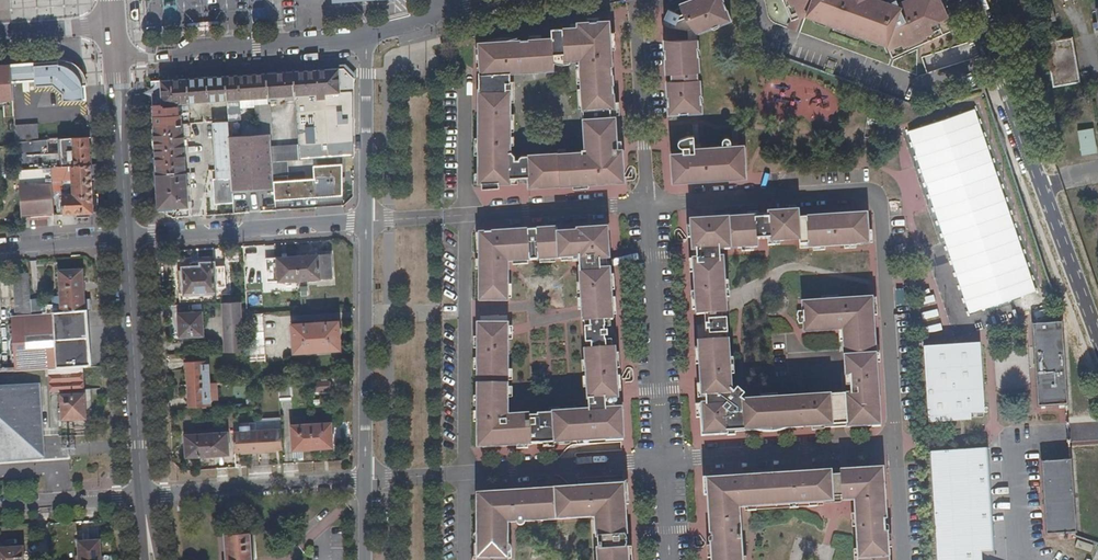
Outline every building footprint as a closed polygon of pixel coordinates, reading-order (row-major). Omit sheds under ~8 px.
[(715,38),(710,32),(741,14),(735,6),(730,0),(720,0),(713,5),(714,8),(696,17),(688,20),(684,18),(679,33),(690,39),(704,38),(713,38),(715,38)] [(793,17),(807,12),(819,17),(820,16),(827,19),(826,20),(839,26),(839,24),(855,31),(854,33),(867,38),(867,37),(875,40),(874,42),(886,47),(891,60),(953,37),(939,0),(905,0),(890,6),(877,0),(871,0),(869,2),(864,0),(787,0),(793,17)] [(694,12),(696,17),(714,8),(713,5),(712,3),(694,12)] [(741,14),(710,32),(715,38),(715,39),(745,21),(741,14)] [(500,58),(500,79),(526,77),(568,75),(568,61),(578,61),(578,67),(594,68),(595,84),(598,84),(598,99),(595,102),(597,127),(598,126),(611,126),(612,128),(621,128),(621,125),(625,124),(625,117),(630,114),(627,66),(622,66),(622,57),(626,53),(625,29),(594,30),(594,34),(568,35),(568,41),(539,40),(539,32),(524,32),(525,46),(500,58)] [(1052,89),(1078,86),(1071,42),(1045,46),(1052,89)] [(707,122),(707,120),(706,90),(711,90),(711,78),(705,78),(704,49),(685,49),(686,81),(687,85),(684,88),(686,122),(707,122)] [(13,90),(12,86),(34,84),(35,89),(52,88),(62,98),(63,105),(87,104),(86,88),(81,88),(79,82),(76,78),(77,77),(74,74),(70,71),(69,73),(66,71),(63,69),(59,68),(59,63),(11,67),(0,68),(0,91),(13,90)] [(213,124),(217,181),(217,194),(213,194),(214,207),(233,206),(233,194),(274,191),(274,203),(342,198),(342,167),(312,169),(313,181),(288,183),(287,163),(299,162),(298,146),(271,148),(268,100),(285,98),(295,98),(295,103),(325,100),(327,129),(354,127),(354,81),(343,71),(266,76),(252,78),(161,84),(163,107),(153,108),(159,209),(187,208),(183,140),(191,140),(189,106),(227,103),(232,103),(254,101),(256,138),(229,140),(228,123),(213,124)] [(526,109),(526,77),(500,79),(495,80),(495,110),(499,110),(499,107),(507,107),(507,109),(526,109)] [(151,85),(153,108),(163,107),(161,84),(151,85)] [(711,90),(706,90),(707,120),(716,120),(715,90),(711,90)] [(232,103),(227,103),(228,121),(237,121),(235,106),(232,106),(232,103)] [(507,107),(499,107),(499,117),(494,117),(494,138),(497,141),(497,147),(493,148),(493,182),(497,182),(497,193),(514,192),(514,188),(525,187),(525,180),(541,179),(542,190),(553,190),(555,187),(558,190),(573,189),(573,187),(582,187),(583,190),(600,189),(600,185),(633,183),(632,153),(602,154),(597,155),(595,158),(562,158),(562,162),(542,162),(541,159),(537,159),(531,166),(529,165),(528,156),(527,139),(523,139),(523,131),(527,131),(526,109),(507,109),(507,107)] [(611,126),(598,126),(598,134),(601,135),(602,154),(632,153),(630,124),(625,124),(621,125),(621,128),(612,128),(611,126)] [(50,217),(55,217),(52,169),(72,168),(74,197),(56,198),(57,217),(93,215),(93,214),(89,140),(61,142),(62,155),(39,157),(38,143),(39,143),(38,128),(15,130),(21,217),(50,215),(50,217)] [(689,158),(689,183),(758,181),(756,152),(745,153),(745,146),(743,144),(741,144),(738,144),(737,147),(736,149),(737,153),(709,153),(709,140),(702,141),(698,143),(694,145),(693,148),(692,150),(693,153),(695,154),(696,155),(696,158),(689,158)] [(700,272),(701,301),(732,299),(731,270),(727,270),(727,252),(746,251),(746,257),(764,256),(766,255),(766,253),(766,248),(778,248),(779,251),(790,250),(793,247),(806,246),(806,254),(815,254),(815,258),(869,256),(869,252),(875,252),(873,224),(846,226),(845,229),(835,229),(833,226),(807,227),(807,218),(776,220),(776,223),(775,225),(763,226),(763,223),(724,226),(724,234),(705,236),(707,258),(703,258),(704,272),(700,272)] [(700,258),(703,258),(707,258),(705,236),(724,234),(724,226),(698,228),(700,258)] [(505,258),(493,259),(493,301),(521,300),(523,263),(585,259),(585,263),(592,263),(593,299),(624,299),(623,273),(613,274),(612,246),(621,246),(620,230),(605,231),(605,236),(590,237),(580,236),(580,235),(572,235),(571,230),(505,233),(505,258)] [(493,233),(493,259),(505,258),(505,233),(493,233)] [(621,246),(612,246),(613,274),(623,273),(623,270),(621,269),(620,262),(622,262),(621,246)] [(266,261),(267,284),(332,280),(330,256),(266,261)] [(183,284),(184,297),(216,295),(215,290),(225,289),(224,269),(215,270),(214,265),(202,266),(202,269),(183,271),(183,273),(178,273),(179,285),(183,284)] [(48,372),(84,369),(91,369),(88,314),(85,314),(83,273),(59,274),(60,299),(53,299),(54,308),(43,309),(43,302),(30,303),(29,276),(13,277),(16,319),(12,319),(15,374),(48,372)] [(624,299),(593,299),(594,321),(596,322),(610,322),(616,322),(625,322),(624,299)] [(732,299),(701,301),(703,323),(711,322),(711,327),(730,326),(730,320),(734,320),(732,299)] [(241,304),(225,305),(227,354),(244,353),(241,304)] [(718,433),(718,440),(811,436),(810,428),(819,428),(820,435),(852,434),(853,437),(879,435),(878,424),(881,424),(880,392),(884,392),(879,321),(866,309),(810,312),(810,320),(806,320),(806,333),(810,333),(810,338),(826,337),(826,340),(850,339),(853,386),(857,386),(858,404),(751,408),(750,406),(753,402),(746,396),(743,399),(740,398),(739,396),(733,326),(730,326),(711,327),(712,347),(704,347),(705,363),(709,363),(710,374),(706,375),(707,391),(712,394),(713,409),(708,411),(709,433),(718,433)] [(202,315),(179,317),(180,339),(202,338),(202,315)] [(266,365),(263,316),(247,317),(250,367),(266,365)] [(522,414),(522,337),(490,338),(489,373),(492,373),(492,390),(489,390),(489,420),(493,420),(494,443),(500,443),(502,446),(592,441),(594,438),(616,437),(621,439),(631,439),(629,410),(624,410),(623,400),(629,400),(627,349),(625,349),(616,322),(610,322),(596,322),(597,345),(601,345),(601,351),(597,351),(599,409),(522,414)] [(490,333),(490,338),(522,337),(522,323),(492,323),(492,330),(490,333)] [(292,327),(294,356),(341,352),(339,324),(292,327)] [(1042,417),(1068,416),(1063,332),(1037,334),(1042,417)] [(984,353),(928,355),(931,425),(973,424),(986,423),(984,353)] [(209,363),(187,364),(189,409),(211,408),(209,363)] [(84,369),(48,372),(50,397),(64,396),(64,399),(61,400),(62,424),(74,423),(75,429),(87,428),(85,398),(83,398),(83,395),(86,394),(84,369)] [(291,399),(290,382),(279,383),(280,400),(291,399)] [(314,383),(315,394),(331,394),(330,382),(314,383)] [(22,458),(21,448),(30,438),(40,437),(37,389),(0,391),(0,460),(22,458)] [(282,449),(281,421),(256,422),(257,432),(250,433),(250,429),(240,430),(240,434),(233,434),(234,453),(242,452),(242,455),(276,453),(276,450),(282,449)] [(973,424),(931,425),(931,434),(973,432),(973,424)] [(303,459),(302,451),(332,449),(331,426),(292,428),(293,460),(303,459)] [(186,437),(187,459),(228,456),(227,435),(186,437)] [(21,448),(22,458),(30,458),(41,445),(40,437),(30,438),(21,448)] [(44,444),(43,454),(62,455),(62,445),(44,444)] [(990,458),(933,460),(937,559),(993,559),(990,458)] [(1075,544),(1071,470),(1046,471),(1050,546),(1075,544)] [(888,482),(878,482),(878,477),(715,484),(718,539),(724,539),(725,559),(747,559),(746,531),(743,531),(742,515),(803,513),(803,516),(814,515),(814,511),(838,511),(837,507),(860,506),(861,520),(866,520),(866,529),(862,529),(863,559),(891,559),(888,482)] [(632,493),(627,493),(627,489),(577,492),(577,489),(532,491),(532,496),(520,496),(518,494),(503,495),(502,500),(491,502),(490,518),(486,521),(486,558),(514,558),(519,558),(519,553),(519,548),(518,547),(515,543),(515,523),(524,523),(524,525),(525,526),(528,527),(529,526),(531,524),(532,523),(596,520),(596,516),(602,516),(604,559),(635,559),(632,493)] [(227,559),(251,559),(250,533),(226,535),(227,559)] [(1077,540),(1075,547),(1090,552),(1093,545),(1077,540)] [(79,544),(80,559),(101,559),(101,543),(79,544)] [(0,552),(0,559),(24,559),(24,550),(0,552)]
